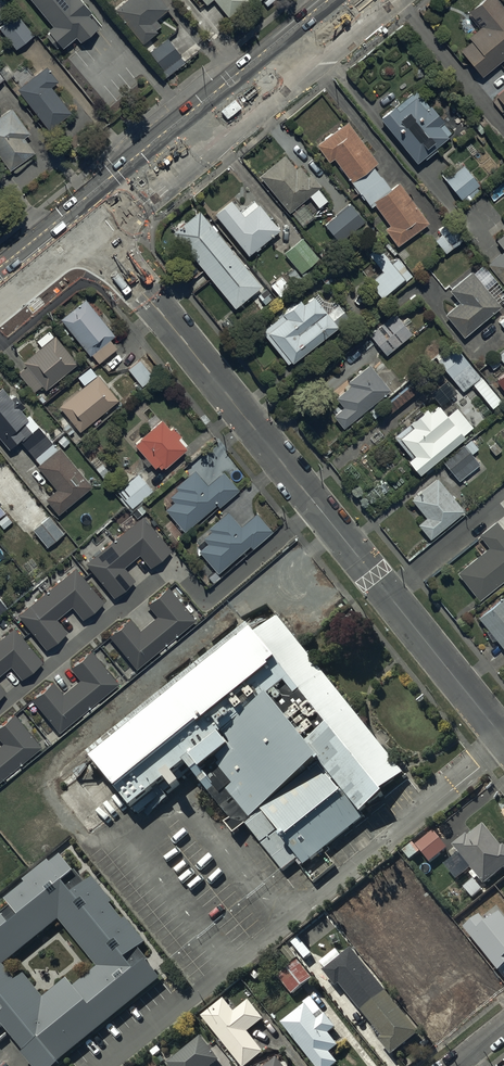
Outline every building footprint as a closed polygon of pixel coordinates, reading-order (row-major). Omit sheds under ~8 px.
[(52,24),(47,28),(62,45),(76,34),(80,39),(98,25),(88,12),(91,9),(84,0),(33,0),(52,24)] [(163,0),(124,0),(114,8),(143,42),(157,30),(155,28),(161,24),(156,17),(168,7),(163,0)] [(228,15),(246,0),(215,0),(228,15)] [(481,75),(503,56),(503,8),(498,0),(477,0),(467,9),(480,24),(467,35),(470,38),(459,47),(481,75)] [(16,12),(0,25),(0,28),(16,48),(34,34),(16,12)] [(181,55),(167,36),(149,50),(163,69),(181,55)] [(46,64),(18,87),(49,128),(71,110),(51,85),(58,79),(46,64)] [(494,92),(496,95),(491,98),(503,116),(503,84),(494,92)] [(394,102),(379,115),(416,160),(423,155),(425,157),(437,147),(436,145),(449,134),(448,133),(451,130),(443,120),(444,119),(430,102),(429,104),(415,87),(396,104),(394,102)] [(0,113),(0,155),(10,168),(34,151),(23,136),(30,131),(11,105),(0,113)] [(316,143),(329,161),(334,157),(356,186),(354,187),(357,192),(358,191),(364,199),(365,198),(371,205),(374,203),(389,223),(384,227),(397,245),(429,221),(399,180),(390,186),(373,164),(378,160),(348,119),(316,143)] [(285,153),(259,174),(290,211),(322,184),(310,170),(307,173),(299,163),(296,166),(285,153)] [(448,167),(441,173),(466,203),(481,191),(477,186),(480,183),(460,159),(449,168),(448,167)] [(230,197),(213,211),(249,254),(255,248),(256,250),(261,245),(260,244),(280,227),(259,201),(257,202),(254,198),(240,210),(230,197)] [(350,201),(324,223),(340,241),(365,219),(350,201)] [(199,209),(173,230),(235,305),(261,284),(199,209)] [(441,233),(434,238),(446,252),(464,236),(449,219),(437,229),(441,233)] [(487,261),(502,282),(503,280),(503,231),(494,238),(503,249),(487,261)] [(301,235),(283,251),(301,272),(319,256),(301,235)] [(384,298),(413,275),(396,253),(392,256),(382,245),(371,254),(382,269),(369,280),(384,298)] [(457,300),(443,311),(462,335),(500,304),(486,287),(494,281),(480,264),(473,270),(471,268),(447,287),(457,300)] [(282,311),(261,328),(287,362),(291,359),(291,360),(299,354),(299,355),(349,315),(335,298),(328,303),(318,291),(315,294),(314,292),(303,301),(299,295),(281,310),(282,311)] [(115,333),(85,297),(60,318),(90,354),(91,353),(99,361),(117,346),(110,338),(115,333)] [(412,332),(395,311),(369,333),(386,353),(412,332)] [(78,361),(55,334),(53,335),(49,329),(37,339),(41,344),(23,360),(24,362),(17,368),(34,390),(42,383),(46,387),(78,361)] [(457,346),(439,361),(462,390),(480,376),(457,346)] [(139,357),(127,367),(142,385),(154,376),(139,357)] [(343,426),(390,388),(391,388),(392,388),(393,388),(393,387),(394,387),(394,386),(395,386),(395,385),(395,384),(395,383),(395,382),(394,381),(393,380),(392,380),(391,380),(390,380),(389,380),(389,381),(388,381),(388,382),(387,383),(387,384),(369,362),(347,380),(350,384),(335,396),(343,405),(332,413),(343,426)] [(494,378),(503,390),(503,370),(494,378)] [(118,399),(97,373),(59,405),(80,430),(118,399)] [(57,512),(92,485),(60,445),(57,447),(52,440),(54,439),(47,430),(44,432),(32,416),(30,418),(21,408),(25,405),(15,393),(11,396),(1,384),(0,385),(0,436),(8,446),(19,437),(38,462),(37,464),(56,487),(45,496),(57,512)] [(409,421),(393,434),(409,454),(406,457),(417,470),(463,434),(438,401),(428,409),(425,405),(407,418),(409,421)] [(186,445),(161,418),(133,443),(144,455),(141,458),(147,465),(151,461),(154,465),(158,462),(161,466),(163,464),(164,465),(186,445)] [(470,438),(442,461),(459,480),(474,468),(478,473),(484,468),(471,453),(478,447),(470,438)] [(166,508),(185,530),(216,503),(219,506),(239,489),(223,470),(207,483),(195,468),(175,485),(177,488),(169,495),(174,501),(166,508)] [(152,489),(138,472),(117,489),(132,506),(152,489)] [(436,475),(410,498),(424,515),(416,521),(429,537),(464,509),(436,475)] [(200,548),(198,549),(215,569),(207,575),(213,581),(220,574),(218,572),(249,544),(252,548),(272,530),(256,511),(241,524),(228,509),(208,527),(210,529),(202,536),(204,538),(196,544),(200,548)] [(63,532),(48,514),(32,528),(47,546),(63,532)] [(171,547),(142,514),(86,561),(114,595),(134,577),(123,565),(138,552),(149,565),(171,547)] [(477,598),(503,577),(503,529),(495,518),(477,533),(486,544),(454,570),(477,598)] [(103,600),(76,565),(18,614),(46,647),(66,629),(56,617),(71,604),(83,617),(103,600)] [(136,667),(194,617),(167,584),(147,602),(157,613),(140,628),(130,616),(108,635),(136,667)] [(475,615),(486,628),(484,630),(491,640),(494,637),(503,650),(503,595),(502,593),(475,615)] [(279,612),(94,760),(136,812),(193,767),(284,879),(412,776),(279,612)] [(14,626),(0,637),(0,672),(10,664),(21,677),(42,659),(14,626)] [(117,681),(90,649),(70,666),(80,678),(63,693),(53,680),(32,698),(58,730),(117,681)] [(40,743),(14,711),(0,723),(0,738),(3,741),(0,743),(0,778),(40,743)] [(452,846),(473,871),(469,874),(474,879),(463,888),(475,902),(486,894),(480,888),(503,869),(503,846),(503,845),(501,847),(483,825),(468,837),(466,834),(452,845),(452,846)] [(448,849),(434,831),(416,845),(430,863),(448,849)] [(413,842),(403,850),(410,860),(421,852),(413,842)] [(6,1025),(39,1065),(53,1065),(161,978),(135,947),(142,941),(94,883),(87,889),(60,856),(8,898),(15,906),(3,915),(0,912),(0,963),(60,915),(102,969),(74,991),(66,981),(42,999),(23,975),(14,981),(0,963),(0,1030),(6,1025)] [(427,893),(419,883),(396,902),(410,919),(423,908),(417,901),(427,893)] [(325,914),(324,915),(309,928),(316,936),(332,923),(325,914)] [(387,959),(378,966),(404,999),(414,991),(414,992),(441,970),(442,972),(451,965),(450,963),(458,956),(431,923),(399,949),(398,947),(388,954),(390,956),(387,958),(387,959)] [(500,937),(481,951),(495,969),(503,963),(503,943),(500,937)] [(420,1033),(351,949),(344,955),(338,948),(318,965),(336,988),(340,985),(382,1036),(378,1040),(392,1056),(420,1033)] [(313,978),(298,961),(278,977),(292,995),(313,978)] [(282,1023),(315,1065),(335,1065),(338,1063),(330,1053),(338,1047),(329,1034),(336,1028),(325,1014),(324,1015),(311,998),(304,1003),(305,1005),(282,1023)] [(202,1017),(241,1065),(248,1065),(264,1053),(248,1032),(264,1020),(249,1001),(234,1012),(224,999),(202,1017)] [(201,1037),(168,1064),(170,1065),(213,1065),(220,1060),(201,1037)]
